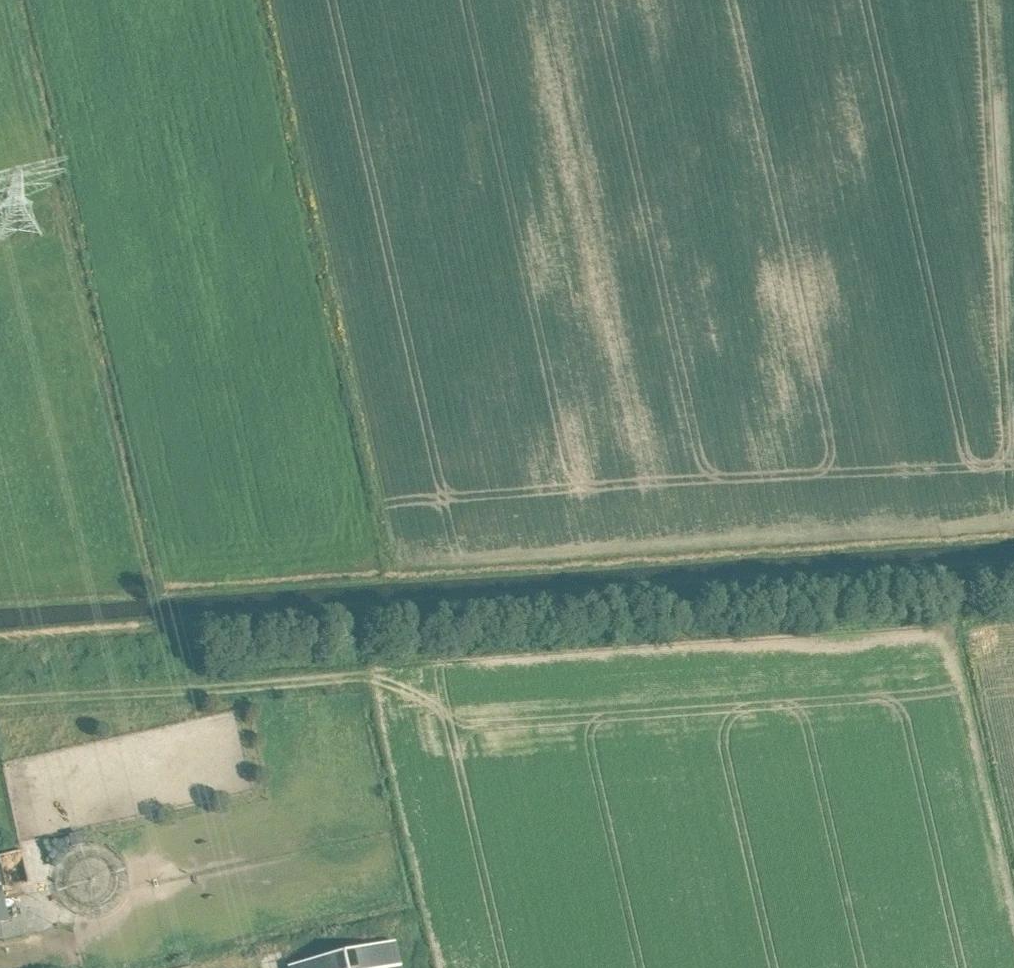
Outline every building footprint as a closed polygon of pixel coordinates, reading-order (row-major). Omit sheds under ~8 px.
[(75,835),(43,844),(46,855),(78,846),(75,835)] [(288,967),(401,967),(395,943),(288,967)]
